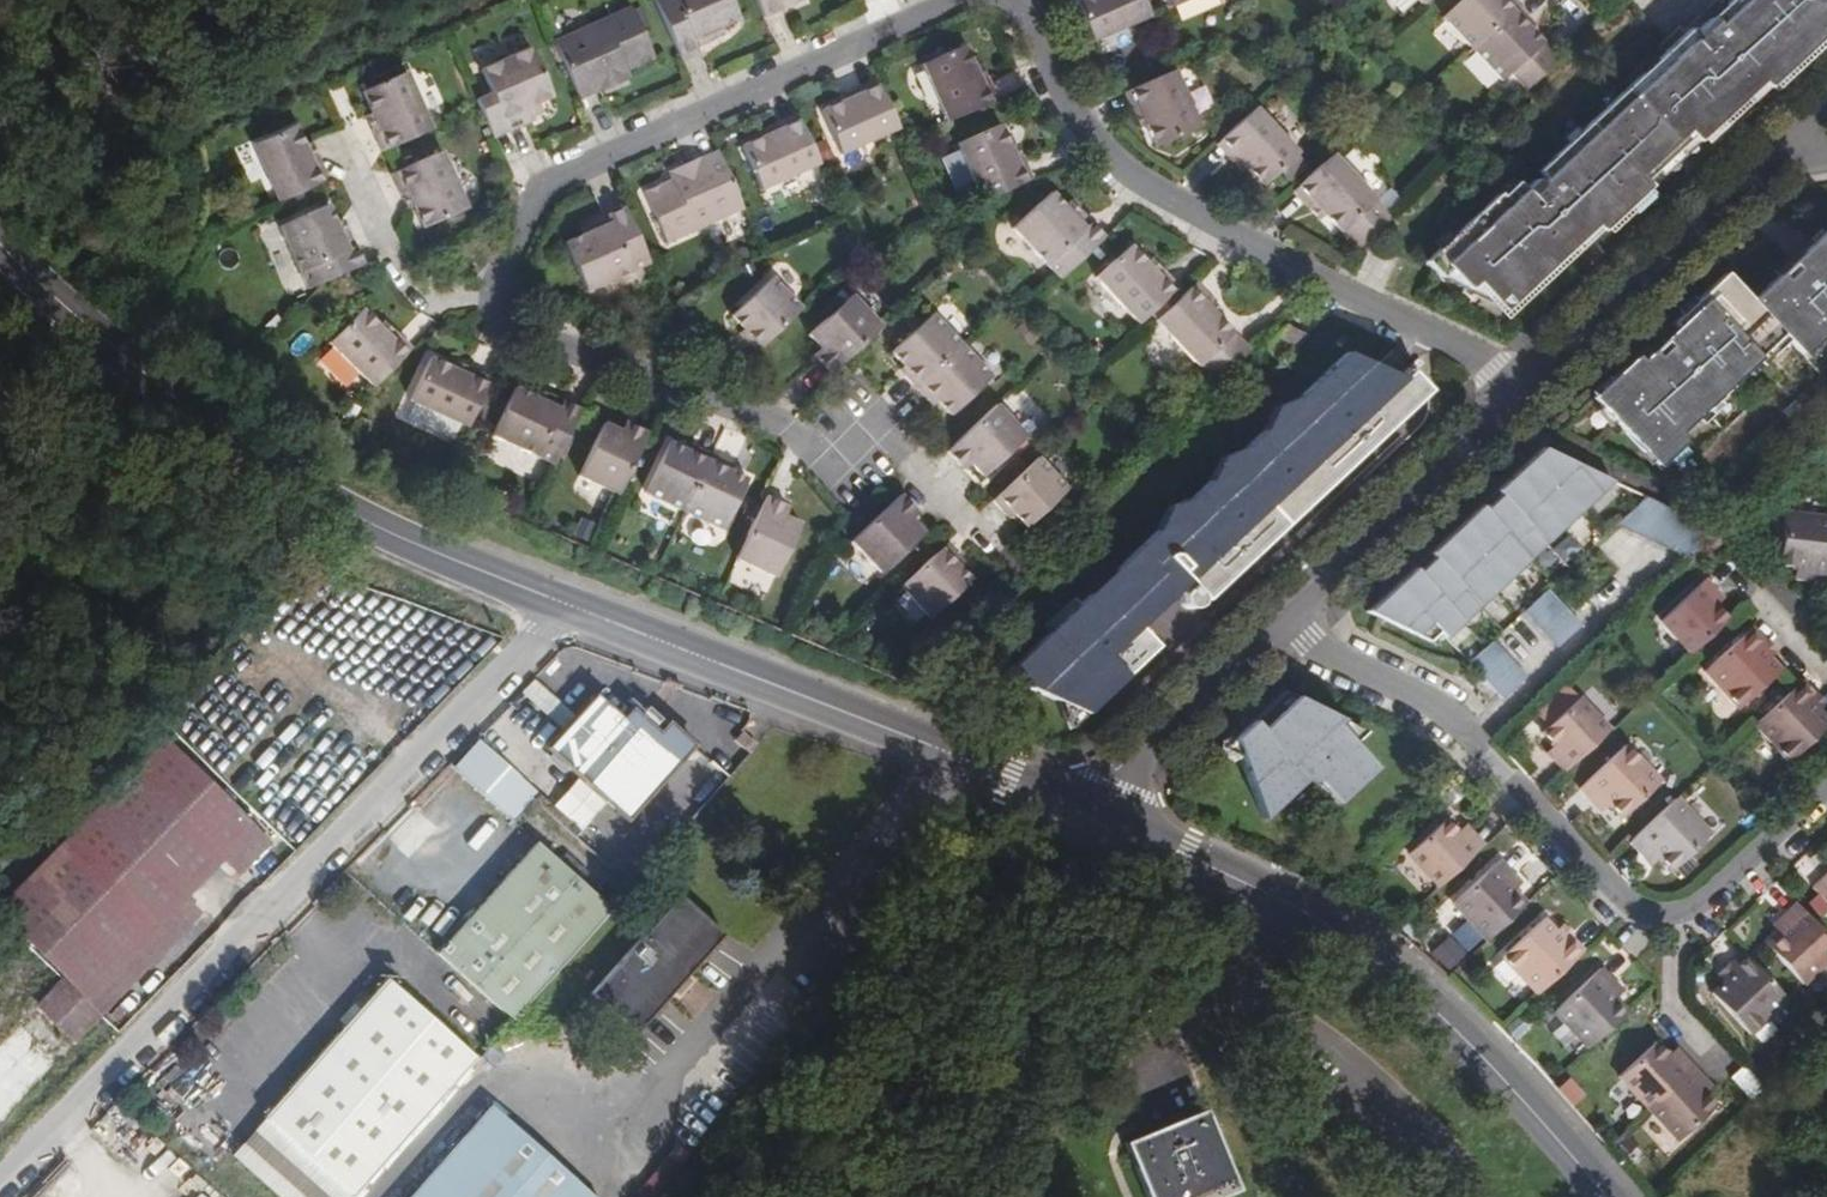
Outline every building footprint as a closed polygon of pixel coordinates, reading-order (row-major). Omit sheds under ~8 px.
[(654,0),(679,56),(708,43),(705,37),(741,22),(732,0),(655,0),(654,0)] [(764,20),(793,7),(790,1),(792,0),(755,0),(764,20)] [(1089,41),(1148,17),(1141,0),(1071,0),(1089,41)] [(1824,28),(1818,21),(1826,14),(1826,6),(1822,0),(1723,0),(1721,2),(1707,16),(1690,32),(1685,28),(1599,110),(1587,122),(1555,152),(1562,159),(1555,166),(1552,163),(1541,174),(1532,163),(1530,165),(1516,178),(1513,175),(1446,238),(1433,251),(1420,263),(1431,276),(1460,289),(1492,302),(1501,294),(1508,303),(1571,243),(1567,239),(1576,228),(1581,234),(1587,240),(1590,237),(1606,222),(1624,205),(1640,190),(1643,187),(1640,184),(1688,137),(1691,141),(1694,137),(1714,119),(1739,96),(1734,90),(1745,80),(1750,86),(1756,92),(1764,85),(1783,66),(1824,28)] [(1473,51),(1519,7),(1512,0),(1501,0),(1496,5),(1491,0),(1462,0),(1443,18),(1473,51)] [(1721,2),(1719,0),(1710,0),(1700,9),(1707,16),(1721,2)] [(1519,7),(1473,51),(1502,82),(1543,42),(1531,30),(1524,37),(1518,31),(1531,19),(1519,7)] [(633,10),(556,43),(580,100),(597,93),(598,95),(620,86),(616,76),(654,60),(633,10)] [(1826,29),(1826,14),(1818,21),(1824,28),(1826,29)] [(917,60),(947,129),(995,108),(965,40),(917,60)] [(478,102),(495,140),(536,122),(531,110),(553,100),(531,51),(483,72),(493,95),(478,102)] [(1788,73),(1783,66),(1764,85),(1770,91),(1788,73)] [(1133,89),(1148,125),(1157,147),(1201,128),(1176,70),(1172,71),(1133,89)] [(375,113),(392,147),(434,128),(410,71),(365,90),(375,113)] [(1734,90),(1739,96),(1750,86),(1745,80),(1734,90)] [(1750,86),(1739,96),(1745,104),(1756,92),(1750,86)] [(841,155),(899,128),(880,88),(849,100),(822,111),(841,155)] [(1587,122),(1599,110),(1592,104),(1581,115),(1587,122)] [(1297,155),(1255,109),(1220,141),(1247,171),(1262,187),(1297,155)] [(253,139),(278,196),(322,178),(307,142),(296,119),(253,139)] [(1714,119),(1694,137),(1701,145),(1721,125),(1714,119)] [(766,190),(822,164),(803,121),(767,136),(745,147),(766,190)] [(959,142),(985,199),(1029,180),(1012,144),(1003,122),(959,142)] [(1640,184),(1643,187),(1646,188),(1693,143),(1691,141),(1688,137),(1640,184)] [(443,150),(401,169),(416,205),(427,227),(468,208),(443,150)] [(666,244),(745,208),(720,151),(702,160),(700,159),(680,168),(683,176),(667,183),(645,193),(666,244)] [(1296,188),(1325,217),(1341,234),(1377,201),(1333,154),(1296,188)] [(1516,178),(1530,165),(1524,160),(1511,173),(1513,175),(1516,178)] [(1640,190),(1624,205),(1631,212),(1647,197),(1640,190)] [(1008,232),(1056,283),(1101,241),(1081,219),(1075,225),(1048,195),(1008,232)] [(310,287),(328,279),(366,263),(354,234),(346,237),(339,221),(331,203),(282,224),(310,287)] [(587,291),(651,262),(625,207),(597,220),(601,227),(565,244),(587,291)] [(1606,222),(1590,237),(1597,244),(1613,229),(1606,222)] [(1567,239),(1571,243),(1581,234),(1576,228),(1567,239)] [(1433,251),(1446,238),(1440,231),(1426,244),(1433,251)] [(1581,234),(1571,243),(1577,250),(1587,240),(1581,234)] [(1812,250),(1816,255),(1823,262),(1809,275),(1802,269),(1789,280),(1784,276),(1757,299),(1732,271),(1678,322),(1682,328),(1687,333),(1693,340),(1679,353),(1674,346),(1661,358),(1656,352),(1643,363),(1630,377),(1625,372),(1598,396),(1606,406),(1621,421),(1662,465),(1665,461),(1685,443),(1682,433),(1699,418),(1710,407),(1721,396),(1751,369),(1762,359),(1789,334),(1796,341),(1808,353),(1824,338),(1826,336),(1826,236),(1812,250)] [(1136,326),(1147,316),(1172,293),(1145,264),(1130,247),(1094,279),(1136,326)] [(1816,255),(1812,250),(1796,264),(1802,269),(1816,255)] [(1823,262),(1816,255),(1802,269),(1809,275),(1823,262)] [(1802,269),(1796,264),(1784,276),(1789,280),(1802,269)] [(805,307),(771,270),(727,310),(752,337),(745,343),(754,353),(805,307)] [(1154,322),(1213,387),(1247,355),(1214,320),(1188,291),(1178,300),(1154,322)] [(829,376),(847,361),(880,329),(849,297),(807,338),(818,350),(824,356),(817,364),(829,376)] [(329,342),(372,386),(405,354),(378,326),(361,310),(329,342)] [(917,391),(964,346),(934,315),(891,355),(903,367),(911,360),(916,366),(904,377),(917,391)] [(1277,370),(1305,341),(1287,324),(1259,352),(1277,370)] [(1687,333),(1682,328),(1668,340),(1674,346),(1687,333)] [(1693,340),(1687,333),(1674,346),(1679,353),(1693,340)] [(1769,365),(1796,341),(1789,334),(1762,359),(1769,365)] [(1824,338),(1808,353),(1813,358),(1826,345),(1826,341),(1824,338)] [(1674,346),(1668,340),(1656,352),(1661,358),(1674,346)] [(994,379),(964,346),(917,391),(928,401),(939,391),(945,396),(936,405),(951,420),(994,379)] [(1283,530),(1440,390),(1417,364),(1404,376),(1397,381),(1387,376),(1377,370),(1348,356),(1298,403),(1281,414),(1270,427),(1260,438),(1248,448),(1227,463),(1215,478),(1197,497),(1174,512),(1169,518),(1155,537),(1116,573),(1090,597),(1002,678),(1057,704),(1069,731),(1156,650),(1138,630),(1146,623),(1177,593),(1185,602),(1185,605),(1185,608),(1186,610),(1188,611),(1190,612),(1194,610),(1197,610),(1259,552),(1283,530)] [(410,401),(467,428),(486,384),(452,368),(430,358),(410,401)] [(1639,359),(1625,372),(1630,377),(1643,363),(1639,359)] [(1759,375),(1769,365),(1762,359),(1751,369),(1759,375)] [(491,436),(553,466),(580,410),(552,397),(549,403),(531,395),(515,387),(491,436)] [(1728,403),(1721,396),(1710,407),(1716,414),(1728,403)] [(1026,438),(996,405),(946,453),(959,466),(966,460),(971,467),(982,479),(1026,438)] [(1615,425),(1621,421),(1606,406),(1601,410),(1615,425)] [(1710,407),(1699,418),(1705,424),(1716,414),(1710,407)] [(585,477),(623,494),(650,434),(634,426),(630,435),(608,425),(585,477)] [(1687,451),(1685,443),(1665,461),(1670,467),(1687,451)] [(682,516),(710,458),(694,450),(687,465),(680,461),(684,452),(668,445),(643,496),(682,516)] [(1449,640),(1619,481),(1548,448),(1501,492),(1506,497),(1489,512),(1485,506),(1434,554),(1438,559),(1423,574),(1418,569),(1371,612),(1435,645),(1445,636),(1449,640)] [(723,465),(710,458),(682,516),(722,536),(749,482),(730,473),(724,484),(716,480),(723,465)] [(1069,490),(1039,459),(993,502),(1005,515),(1017,504),(1021,508),(1013,515),(1027,530),(1069,490)] [(1506,497),(1501,492),(1485,506),(1489,512),(1506,497)] [(905,516),(912,509),(900,496),(850,543),(879,574),(922,534),(905,516)] [(1716,534),(1720,531),(1652,499),(1628,520),(1640,533),(1644,529),(1656,541),(1660,537),(1672,550),(1679,544),(1692,557),(1716,534)] [(780,507),(764,500),(734,562),(774,581),(798,528),(783,521),(775,517),(780,507)] [(1826,582),(1826,517),(1783,513),(1778,566),(1795,567),(1810,568),(1809,580),(1826,582)] [(944,546),(899,589),(928,620),(968,581),(957,569),(950,575),(945,570),(957,558),(944,546)] [(1434,554),(1418,569),(1423,574),(1438,559),(1434,554)] [(1794,579),(1809,580),(1810,568),(1795,567),(1794,579)] [(1661,620),(1692,654),(1729,620),(1716,607),(1711,600),(1718,592),(1706,579),(1661,620)] [(1586,628),(1553,591),(1529,613),(1563,649),(1586,628)] [(1724,599),(1718,592),(1711,600),(1716,607),(1724,599)] [(1759,651),(1765,643),(1752,628),(1706,671),(1741,709),(1779,672),(1767,659),(1759,651)] [(1530,679),(1498,643),(1472,665),(1506,702),(1530,679)] [(1773,652),(1765,643),(1759,651),(1767,659),(1773,652)] [(1756,726),(1791,763),(1826,730),(1826,722),(1819,713),(1810,704),(1817,697),(1804,682),(1756,726)] [(547,740),(629,811),(697,735),(677,719),(663,733),(628,704),(618,715),(590,691),(547,740)] [(1286,692),(1270,708),(1282,721),(1267,734),(1254,721),(1224,749),(1245,759),(1267,818),(1307,782),(1314,784),(1319,784),(1322,782),(1343,804),(1381,769),(1341,726),(1347,721),(1286,692)] [(1566,773),(1610,731),(1580,697),(1543,732),(1555,745),(1561,752),(1553,760),(1566,773)] [(1810,704),(1819,713),(1826,707),(1817,697),(1810,704)] [(1282,721),(1270,708),(1254,721),(1267,734),(1282,721)] [(736,739),(750,752),(757,744),(743,731),(736,739)] [(0,904),(0,917),(11,928),(180,756),(176,753),(164,740),(0,904)] [(528,832),(550,807),(552,804),(479,740),(453,768),(528,832)] [(1601,795),(1611,805),(1624,819),(1661,782),(1627,744),(1580,788),(1594,803),(1601,795)] [(1561,752),(1555,745),(1547,753),(1553,760),(1561,752)] [(270,846),(180,756),(11,928),(84,1000),(101,1017),(136,982),(192,924),(270,846)] [(576,778),(552,806),(580,829),(604,801),(576,778)] [(1602,813),(1611,805),(1601,795),(1594,803),(1602,813)] [(1713,837),(1678,799),(1631,843),(1644,857),(1652,849),(1661,859),(1674,874),(1713,837)] [(1442,887),(1487,845),(1474,832),(1466,839),(1460,833),(1446,820),(1411,854),(1442,887)] [(1466,839),(1474,832),(1468,825),(1460,833),(1466,839)] [(515,1017),(614,907),(538,840),(439,951),(515,1017)] [(1652,849),(1644,857),(1654,867),(1661,859),(1652,849)] [(1490,943),(1528,907),(1516,893),(1507,883),(1515,875),(1502,861),(1455,904),(1490,943)] [(1507,883),(1516,893),(1524,886),(1515,875),(1507,883)] [(1826,876),(1813,888),(1826,903),(1826,876)] [(641,1026),(728,928),(682,889),(595,988),(641,1026)] [(1826,962),(1826,935),(1797,903),(1784,916),(1791,924),(1781,934),(1767,946),(1803,984),(1826,962)] [(1773,926),(1781,934),(1791,924),(1784,916),(1773,926)] [(1539,996),(1585,952),(1571,936),(1565,942),(1557,933),(1545,920),(1504,959),(1539,996)] [(1463,922),(1432,954),(1449,970),(1479,938),(1463,922)] [(205,937),(192,924),(136,982),(149,994),(205,937)] [(1565,942),(1571,936),(1563,927),(1557,933),(1565,942)] [(1751,1035),(1789,999),(1746,953),(1731,967),(1737,974),(1727,983),(1714,995),(1751,1035)] [(1721,976),(1727,983),(1737,974),(1731,967),(1721,976)] [(1557,1012),(1591,1049),(1630,1013),(1616,999),(1608,989),(1615,983),(1602,969),(1557,1012)] [(479,1058),(389,976),(267,1115),(235,1151),(286,1196),(354,1196),(479,1058)] [(101,1017),(84,1000),(59,1026),(89,1054),(149,994),(136,982),(101,1017)] [(1608,989),(1616,999),(1623,992),(1615,983),(1608,989)] [(53,1059),(28,1034),(0,1062),(0,1112),(53,1059)] [(1620,1078),(1651,1110),(1696,1067),(1684,1054),(1675,1062),(1669,1056),(1656,1042),(1620,1078)] [(1677,1047),(1669,1056),(1675,1062),(1684,1054),(1677,1047)] [(1696,1067),(1651,1110),(1682,1143),(1719,1107),(1707,1094),(1700,1088),(1709,1080),(1696,1067)] [(1746,1096),(1759,1086),(1744,1067),(1731,1077),(1746,1096)] [(1700,1088),(1707,1094),(1715,1086),(1709,1080),(1700,1088)] [(495,1104),(413,1196),(600,1196),(495,1104)] [(1206,1111),(1127,1145),(1149,1196),(1224,1196),(1238,1191),(1206,1111)]
